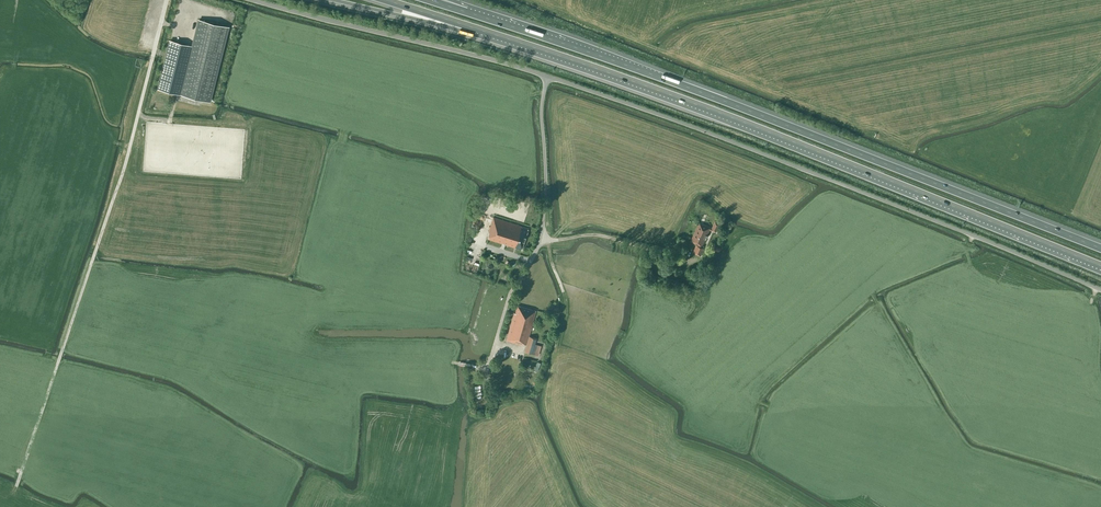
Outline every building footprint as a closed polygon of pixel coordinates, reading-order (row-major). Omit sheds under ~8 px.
[(198,19),(179,94),(210,102),(229,27),(198,19)] [(521,250),(528,228),(523,226),(522,227),(521,227),(521,226),(493,217),(488,232),(489,233),(487,239),(521,250)] [(720,223),(715,221),(712,228),(704,224),(703,225),(699,223),(691,240),(702,246),(710,229),(716,232),(720,223)] [(704,248),(697,245),(693,252),(701,256),(704,248)] [(533,322),(536,311),(517,305),(515,313),(514,313),(506,340),(512,342),(511,342),(521,345),(521,343),(527,345),(525,352),(532,354),(532,353),(538,355),(541,345),(535,344),(537,338),(529,336),(533,322)]
